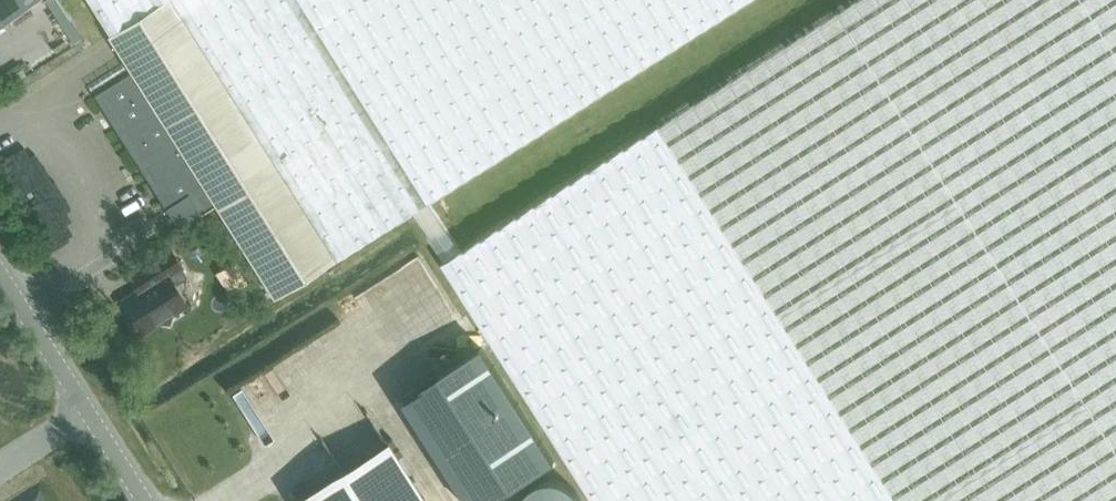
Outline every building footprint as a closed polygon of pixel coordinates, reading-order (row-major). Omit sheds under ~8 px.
[(39,0),(0,0),(0,24),(39,0)] [(109,34),(108,35),(131,71),(94,95),(177,228),(215,204),(274,298),(745,0),(87,0),(109,34)] [(443,262),(594,500),(1115,500),(1115,0),(855,0),(443,262)] [(172,312),(186,304),(175,285),(187,277),(180,266),(181,266),(171,251),(129,278),(137,291),(122,301),(141,332),(157,322),(169,325),(172,312)] [(482,346),(440,373),(513,487),(555,460),(482,346)] [(580,498),(578,494),(575,490),(572,487),(568,484),(564,482),(559,480),(555,479),(550,479),(545,480),(541,481),(536,482),(532,485),(529,488),(526,491),(523,495),(521,499),(520,500),(581,500),(580,498)]
